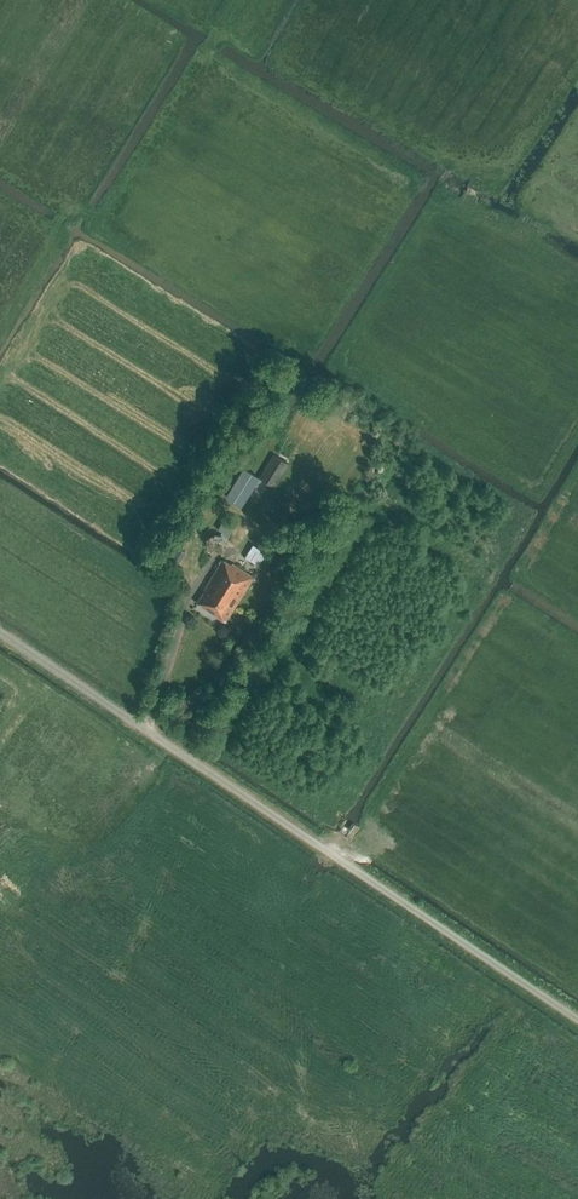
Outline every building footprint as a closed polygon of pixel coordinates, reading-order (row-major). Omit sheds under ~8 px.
[(274,454),(260,476),(275,486),(289,463),(274,454)] [(245,467),(226,496),(242,506),(260,477),(245,467)] [(237,522),(226,516),(218,529),(223,532),(217,543),(224,546),(237,522)] [(267,553),(254,544),(245,557),(258,566),(267,553)] [(214,553),(207,549),(205,553),(212,557),(214,553)] [(177,565),(181,560),(173,555),(170,560),(177,565)] [(233,562),(232,564),(223,558),(203,589),(205,591),(198,603),(226,621),(250,584),(256,588),(260,582),(258,582),(258,579),(254,577),(233,562)]
